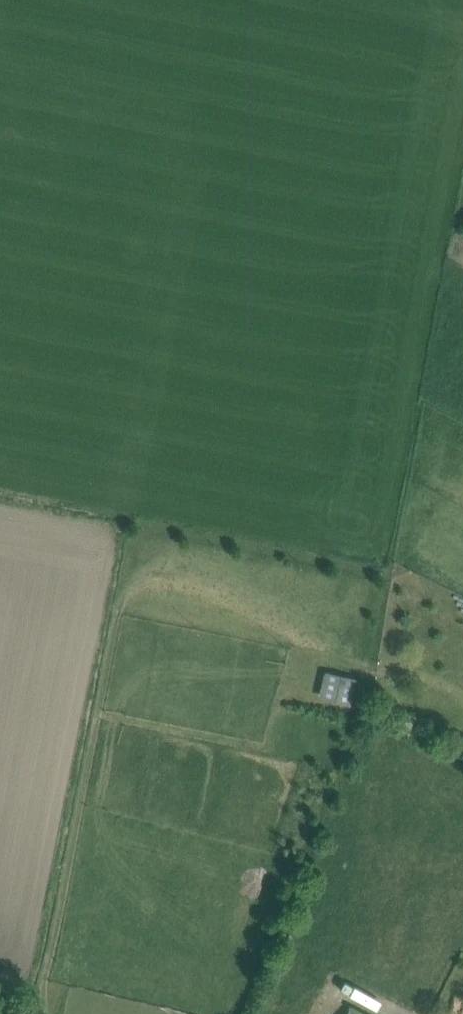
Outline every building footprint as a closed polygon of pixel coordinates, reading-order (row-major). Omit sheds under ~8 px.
[(326,672),(320,697),(349,703),(355,678),(326,672)]
